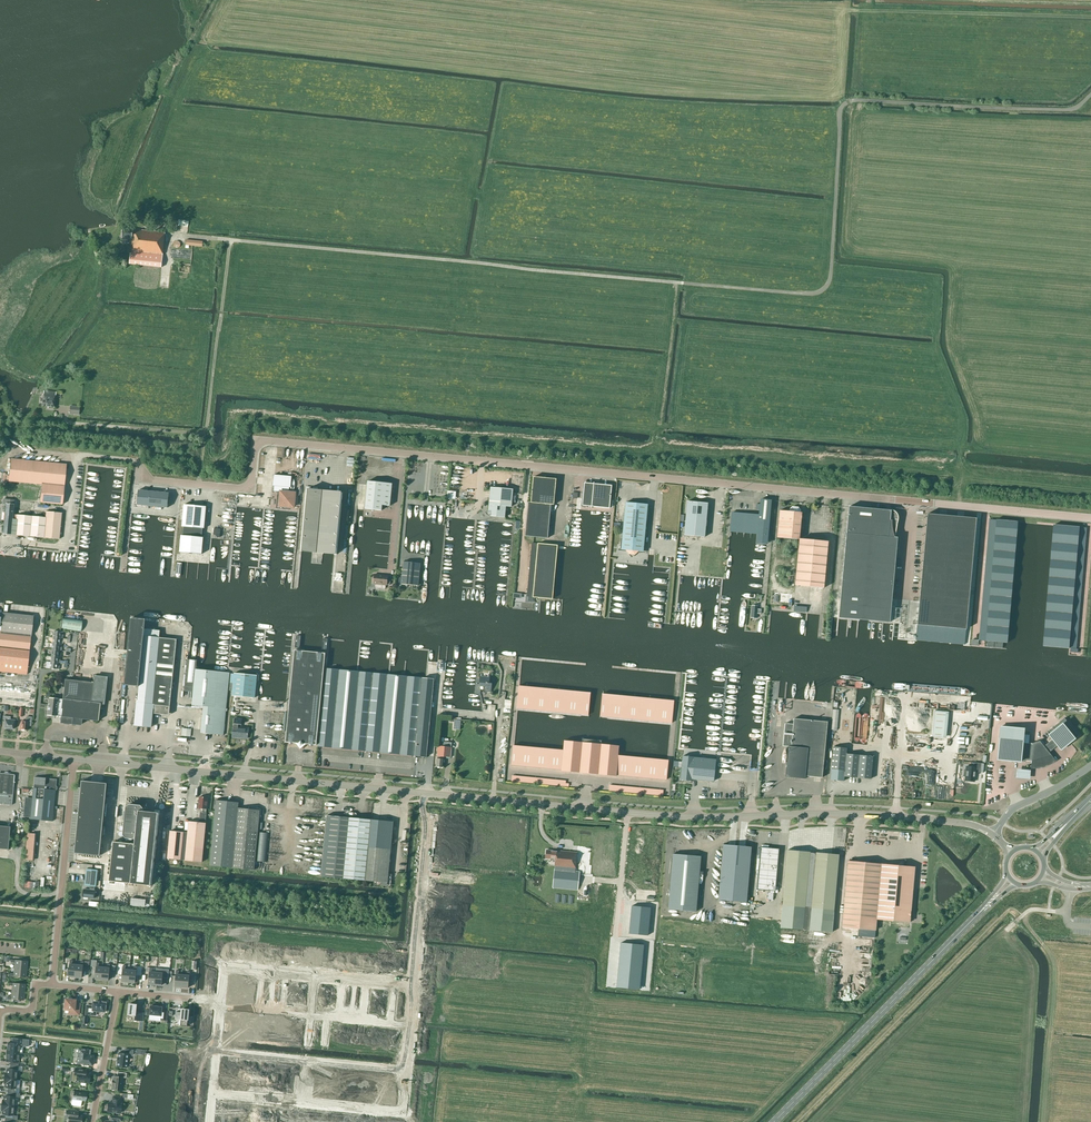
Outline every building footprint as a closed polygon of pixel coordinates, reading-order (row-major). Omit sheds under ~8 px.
[(122,239),(132,240),(129,264),(161,268),(165,233),(133,229),(123,228),(122,239)] [(203,242),(186,240),(185,248),(189,249),(189,246),(202,247),(203,242)] [(42,406),(54,407),(56,392),(44,391),(42,406)] [(70,414),(79,415),(79,406),(70,406),(70,414)] [(9,482),(41,485),(42,485),(42,484),(64,487),(66,464),(11,459),(9,482)] [(289,488),(291,488),(292,476),(274,475),(273,486),(274,486),(273,492),(281,492),(280,506),(293,507),(295,493),(289,493),(289,488)] [(554,505),(556,479),(533,477),(531,502),(528,502),(525,536),(548,538),(551,505),(554,505)] [(382,505),(390,506),(392,484),(368,481),(365,509),(382,511),(382,505)] [(591,508),(592,508),(592,506),(609,508),(612,486),(594,484),(594,482),(593,484),(584,483),(582,506),(591,506),(591,508)] [(42,484),(42,485),(40,502),(62,505),(62,504),(64,487),(42,484)] [(506,506),(511,507),(513,490),(490,488),(488,512),(499,513),(499,517),(505,517),(506,506)] [(343,493),(306,489),(300,551),(337,554),(343,493)] [(445,489),(444,497),(453,497),(453,490),(445,489)] [(138,490),(137,505),(167,508),(169,493),(138,490)] [(12,515),(14,500),(3,499),(2,504),(5,504),(2,534),(59,539),(61,513),(40,511),(40,510),(31,509),(30,516),(16,515),(12,515)] [(758,533),(757,539),(767,540),(771,500),(761,499),(759,515),(732,513),(730,531),(758,533)] [(704,537),(708,503),(687,501),(684,535),(704,537)] [(643,552),(648,504),(625,502),(622,544),(630,553),(634,554),(638,551),(643,552)] [(183,536),(181,535),(180,552),(202,554),(203,537),(202,537),(202,528),(204,529),(206,506),(184,504),(182,527),(183,527),(183,536)] [(849,507),(839,618),(860,620),(889,622),(897,537),(894,537),(895,528),(897,519),(897,518),(897,517),(897,516),(897,515),(896,514),(896,513),(895,512),(894,512),(893,511),(892,510),(891,510),(890,510),(849,507)] [(780,510),(777,537),(799,539),(802,512),(780,510)] [(927,514),(917,625),(966,629),(976,518),(927,514)] [(989,519),(979,640),(1007,643),(1017,522),(989,519)] [(1054,525),(1043,646),(1076,649),(1087,528),(1054,525)] [(828,542),(799,539),(795,585),(824,588),(828,542)] [(552,599),(557,545),(532,543),(527,597),(552,599)] [(407,585),(418,586),(420,563),(403,562),(402,578),(400,578),(399,586),(407,587),(407,585)] [(387,579),(387,576),(374,574),(373,583),(390,585),(390,579),(387,579)] [(751,618),(756,618),(757,613),(761,614),(761,609),(757,609),(758,606),(752,605),(751,618)] [(27,675),(33,616),(2,613),(0,631),(0,672),(27,675)] [(146,619),(131,618),(129,640),(125,685),(139,686),(137,703),(136,703),(134,725),(152,727),(153,713),(169,715),(170,706),(176,639),(160,638),(160,630),(145,629),(146,619)] [(289,742),(291,745),(293,743),(310,744),(311,746),(313,745),(316,745),(325,653),(294,650),(285,742),(289,742)] [(196,669),(197,660),(189,660),(187,659),(184,691),(193,692),(192,705),(203,706),(201,733),(223,735),(230,673),(228,672),(199,670),(196,669)] [(436,707),(437,689),(436,689),(433,689),(434,679),(325,669),(318,746),(426,757),(426,756),(431,707),(436,707)] [(233,683),(232,695),(255,698),(257,675),(234,673),(234,674),(231,673),(230,683),(233,683)] [(485,691),(491,692),(492,683),(489,683),(490,675),(488,674),(488,677),(481,677),(482,674),(480,674),(479,684),(477,684),(476,693),(480,693),(481,686),(486,687),(485,691)] [(91,702),(74,700),(72,724),(72,725),(81,726),(82,719),(97,721),(99,704),(104,704),(107,677),(94,675),(93,682),(91,702)] [(91,702),(93,682),(65,679),(65,682),(60,682),(58,694),(63,694),(63,699),(74,700),(91,702)] [(517,708),(588,715),(590,693),(519,686),(517,708)] [(22,701),(23,693),(0,690),(0,699),(22,701)] [(600,716),(672,723),(674,701),(602,694),(600,716)] [(72,724),(74,700),(63,699),(49,698),(47,715),(55,716),(61,717),(60,723),(72,724)] [(946,710),(935,709),(932,736),(943,737),(946,710)] [(14,724),(15,724),(15,720),(11,719),(11,720),(10,720),(10,716),(3,716),(3,719),(5,720),(4,728),(14,729),(14,724)] [(26,717),(26,722),(21,721),(20,729),(27,730),(28,725),(32,726),(32,717),(26,717)] [(242,719),(235,718),(234,727),(232,737),(247,738),(248,728),(240,727),(241,724),(242,724),(242,719)] [(1021,739),(998,737),(996,760),(1020,762),(1020,760),(1031,761),(1031,763),(1037,763),(1042,762),(1047,760),(1052,757),(1049,752),(1057,745),(1061,750),(1078,735),(1064,718),(1047,732),(1052,739),(1044,746),(1039,741),(1032,742),(1032,743),(1021,742),(1021,739)] [(461,720),(449,719),(449,722),(454,723),(453,729),(460,730),(461,720)] [(800,775),(799,778),(805,779),(805,776),(822,778),(827,722),(794,719),(793,724),(785,723),(783,746),(791,747),(788,774),(800,775)] [(180,735),(189,736),(189,728),(180,727),(180,735)] [(443,757),(450,757),(452,742),(438,741),(438,746),(437,756),(438,756),(438,758),(437,758),(436,767),(443,767),(444,759),(443,759),(443,757)] [(616,775),(666,780),(668,760),(618,755),(619,746),(564,741),(563,750),(513,745),(511,765),(561,770),(561,771),(616,776),(616,775)] [(833,747),(830,780),(844,781),(844,776),(871,779),(873,756),(846,754),(847,748),(833,747)] [(692,779),(713,781),(716,759),(694,757),(683,756),(680,778),(692,779)] [(965,781),(974,782),(975,772),(979,772),(980,763),(973,762),(973,767),(966,766),(966,770),(964,770),(963,776),(965,777),(965,781)] [(746,782),(747,766),(728,764),(728,767),(730,768),(730,770),(734,771),(734,767),(739,767),(739,772),(742,772),(742,777),(743,778),(742,782),(746,782)] [(1030,771),(1017,770),(1016,779),(1029,780),(1030,771)] [(12,805),(14,783),(15,783),(15,782),(14,782),(14,775),(0,774),(0,804),(12,805)] [(508,782),(567,786),(568,783),(565,783),(565,780),(508,776),(508,782)] [(33,784),(34,784),(33,788),(30,819),(52,821),(56,779),(45,778),(34,777),(33,784)] [(100,856),(107,783),(82,781),(75,853),(100,856)] [(189,821),(188,832),(186,832),(183,860),(202,862),(206,823),(205,823),(207,809),(208,798),(199,797),(198,808),(203,808),(202,812),(200,812),(199,822),(189,821)] [(232,868),(238,808),(239,802),(216,800),(210,866),(232,868)] [(114,842),(110,881),(152,886),(160,813),(143,811),(143,809),(141,805),(129,804),(126,807),(123,835),(126,838),(134,839),(133,844),(114,842)] [(238,808),(232,868),(254,870),(260,810),(238,808)] [(327,815),(321,876),(343,878),(349,817),(327,815)] [(368,847),(371,819),(349,817),(343,878),(365,880),(368,847)] [(387,883),(393,822),(371,819),(368,847),(365,880),(387,883)] [(0,826),(0,849),(8,850),(10,827),(0,826)] [(183,860),(186,832),(170,831),(167,859),(183,860)] [(27,833),(25,860),(32,860),(34,834),(27,833)] [(723,844),(718,900),(746,902),(751,847),(723,844)] [(757,890),(775,891),(778,849),(760,848),(757,890)] [(577,890),(579,871),(576,871),(576,868),(577,857),(576,857),(577,852),(556,850),(556,851),(546,850),(546,858),(555,859),(555,866),(555,869),(554,869),(553,887),(577,890)] [(787,850),(780,928),(803,930),(803,929),(809,930),(832,932),(839,854),(816,852),(816,853),(810,852),(787,850)] [(696,912),(701,857),(673,854),(668,909),(696,912)] [(915,867),(848,861),(842,927),(875,930),(876,919),(910,922),(915,867)] [(84,889),(83,897),(95,898),(96,890),(95,890),(95,887),(96,887),(98,870),(86,869),(85,886),(90,886),(90,889),(84,889)] [(145,907),(146,899),(131,898),(130,906),(145,907)] [(632,906),(629,933),(648,935),(650,908),(632,906)] [(639,988),(643,944),(620,942),(616,986),(639,988)] [(870,976),(872,952),(862,951),(862,956),(861,968),(864,968),(864,975),(870,976)] [(10,962),(15,963),(14,968),(26,969),(27,961),(11,959),(10,962)] [(67,971),(67,976),(74,977),(75,965),(72,965),(73,960),(70,960),(70,961),(70,962),(70,963),(70,964),(69,972),(67,971),(68,971),(67,971)] [(95,979),(102,979),(103,967),(99,967),(99,963),(97,963),(97,960),(91,960),(91,967),(96,967),(95,978),(95,979)] [(80,965),(75,965),(74,977),(82,977),(84,961),(81,961),(80,965)] [(107,964),(107,968),(103,967),(102,979),(109,980),(110,964),(107,964)] [(121,981),(128,982),(130,970),(125,970),(126,965),(123,965),(122,980),(121,980),(121,981)] [(137,966),(134,966),(134,970),(130,970),(128,982),(135,982),(137,966)] [(25,977),(26,969),(14,968),(14,973),(9,973),(9,976),(25,977)] [(148,984),(155,984),(156,973),(152,972),(152,968),(150,968),(148,983),(148,984)] [(161,969),(160,973),(156,973),(155,984),(162,985),(163,969),(161,969)] [(174,986),(181,987),(183,975),(179,975),(179,970),(176,970),(175,986),(174,986)] [(187,971),(187,975),(183,975),(181,987),(188,988),(190,971),(187,971)] [(8,985),(13,986),(12,991),(24,992),(25,984),(9,982),(8,985)] [(23,1000),(24,992),(12,991),(12,996),(7,996),(7,999),(15,999),(15,1001),(19,1002),(19,1001),(19,1000),(23,1000)] [(76,1000),(66,999),(65,1009),(70,1010),(69,1014),(79,1015),(80,1004),(76,1004),(76,1000)] [(98,1002),(94,1002),(93,1006),(86,1005),(86,1014),(96,1015),(96,1011),(105,1012),(106,1003),(101,1002),(102,1001),(98,1001),(98,1002)] [(136,1012),(137,1004),(129,1004),(128,1015),(135,1015),(135,1020),(143,1021),(143,1013),(136,1012)] [(149,1015),(149,1019),(161,1020),(166,1021),(167,1011),(162,1010),(162,1007),(150,1006),(149,1015)] [(182,1009),(182,1012),(176,1012),(176,1015),(182,1016),(181,1026),(187,1026),(189,1010),(182,1009)] [(6,1049),(6,1051),(19,1052),(20,1046),(23,1047),(23,1046),(28,1047),(29,1041),(29,1040),(13,1038),(12,1043),(7,1043),(7,1049),(6,1049)] [(77,1058),(78,1058),(77,1063),(92,1065),(93,1059),(92,1059),(92,1056),(93,1057),(93,1056),(90,1056),(90,1050),(79,1049),(78,1054),(77,1054),(77,1058)] [(117,1061),(116,1067),(126,1068),(128,1054),(133,1055),(133,1050),(124,1049),(124,1053),(118,1053),(117,1058),(117,1061)] [(5,1061),(10,1061),(9,1065),(18,1066),(19,1052),(6,1051),(5,1054),(6,1054),(5,1061)] [(18,1066),(9,1065),(9,1069),(6,1069),(5,1073),(4,1073),(4,1078),(16,1079),(18,1066)] [(72,1072),(71,1081),(76,1081),(89,1083),(90,1074),(86,1073),(86,1070),(86,1069),(75,1068),(74,1070),(74,1072),(72,1072)] [(117,1072),(117,1076),(113,1076),(113,1080),(112,1080),(112,1081),(113,1081),(112,1084),(112,1085),(112,1089),(121,1090),(122,1077),(125,1077),(126,1073),(117,1072)] [(15,1093),(16,1079),(4,1078),(3,1083),(4,1083),(4,1087),(7,1087),(6,1092),(15,1093)] [(74,1091),(73,1100),(75,1100),(73,1106),(80,1106),(81,1101),(85,1101),(86,1093),(87,1093),(87,1092),(74,1091)] [(3,1100),(1,1100),(1,1105),(13,1106),(15,1093),(6,1092),(6,1096),(3,1096),(3,1100)] [(108,1102),(107,1111),(120,1113),(121,1104),(120,1104),(120,1097),(113,1096),(112,1101),(113,1101),(113,1103),(108,1102)] [(12,1120),(13,1106),(1,1105),(0,1110),(1,1110),(1,1114),(4,1114),(4,1119),(12,1120)] [(82,1116),(77,1116),(78,1112),(66,1110),(65,1117),(68,1118),(68,1121),(81,1121),(82,1116)]
